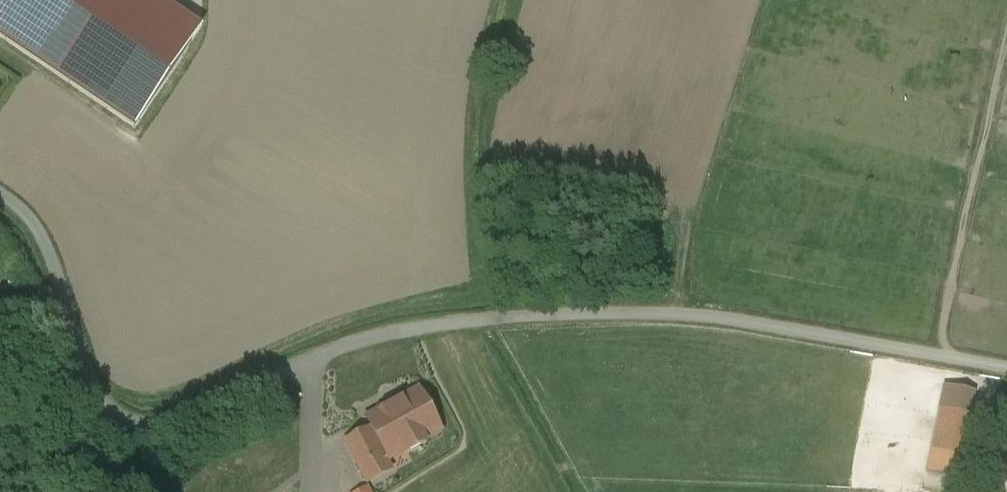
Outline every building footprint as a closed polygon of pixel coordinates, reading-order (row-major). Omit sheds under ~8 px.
[(136,129),(203,28),(161,0),(0,0),(0,36),(136,129)] [(418,392),(368,420),(373,428),(389,458),(404,450),(406,453),(425,443),(423,440),(439,430),(418,392)] [(949,392),(945,410),(940,408),(931,450),(951,454),(960,413),(966,413),(969,396),(949,392)] [(373,428),(346,443),(368,482),(391,470),(385,460),(389,458),(373,428)]
